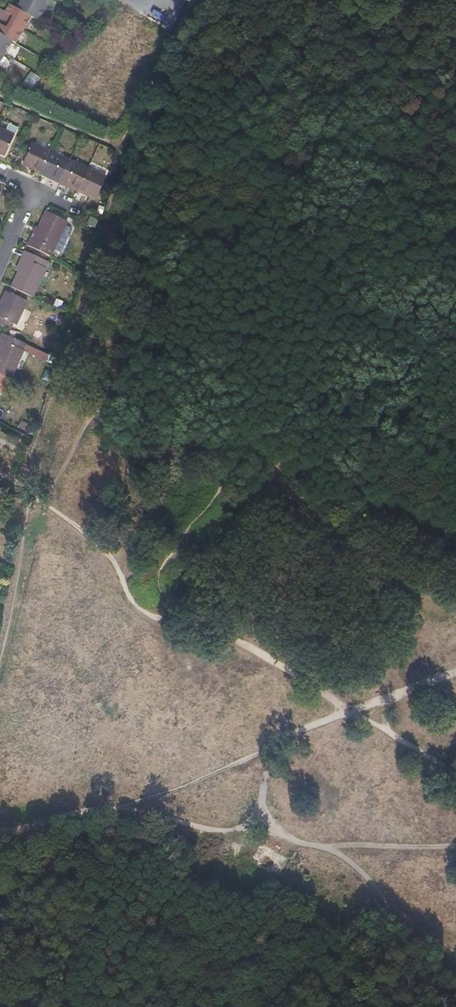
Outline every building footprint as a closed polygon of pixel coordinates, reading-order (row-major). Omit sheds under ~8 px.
[(56,0),(22,0),(24,1),(20,8),(35,17),(43,22),(56,0)] [(35,17),(20,8),(13,4),(8,11),(2,8),(0,11),(0,23),(1,23),(0,25),(0,32),(16,42),(19,43),(35,17)] [(16,42),(0,32),(0,67),(16,42)] [(6,156),(17,129),(8,125),(5,132),(0,130),(0,153),(6,156)] [(85,192),(97,198),(106,178),(33,144),(24,164),(35,169),(34,172),(40,175),(41,173),(54,179),(53,180),(65,186),(66,184),(80,190),(79,192),(84,195),(85,192)] [(34,241),(31,239),(28,245),(51,256),(66,222),(46,213),(34,241)] [(63,235),(55,252),(61,254),(68,237),(63,235)] [(48,262),(25,252),(23,257),(25,259),(13,287),(33,296),(48,262)] [(0,318),(0,324),(12,329),(14,324),(17,324),(27,301),(7,292),(0,309),(0,317),(0,318)] [(4,333),(1,340),(4,342),(0,351),(0,373),(11,378),(27,344),(4,333)]
